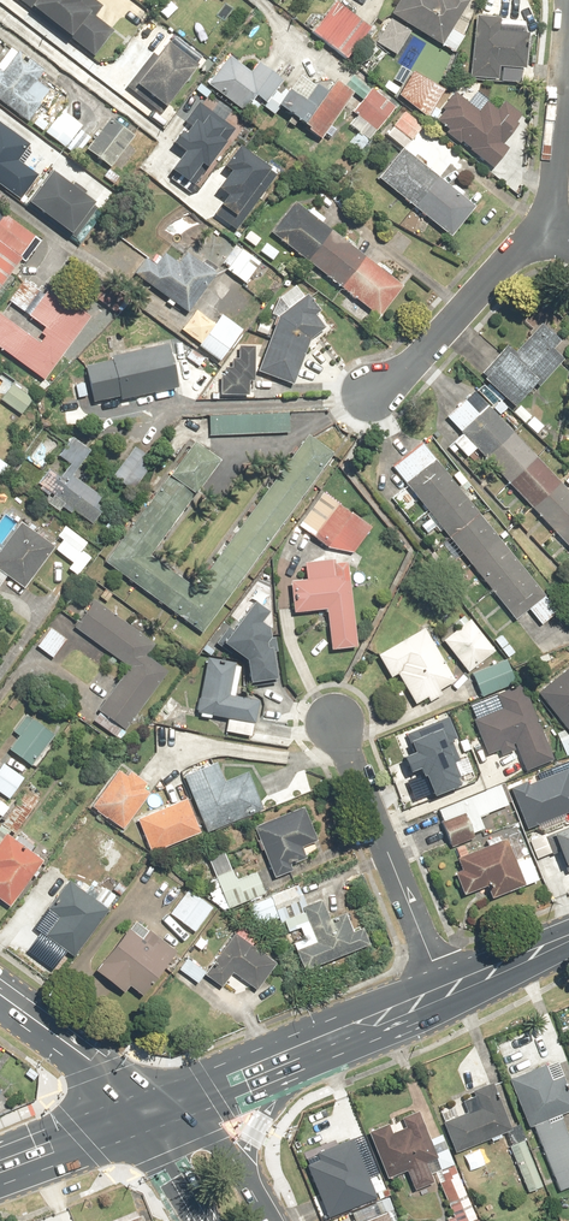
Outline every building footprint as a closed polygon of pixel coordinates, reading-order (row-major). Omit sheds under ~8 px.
[(94,58),(114,33),(94,17),(102,7),(93,0),(20,0),(94,58)] [(351,0),(337,0),(311,33),(346,60),(377,20),(351,0)] [(388,16),(454,54),(464,37),(453,30),(470,0),(397,0),(388,16)] [(499,18),(475,17),(471,78),(498,80),(499,67),(526,69),(529,33),(498,31),(499,18)] [(411,31),(390,19),(375,43),(396,56),(411,31)] [(206,73),(213,65),(205,58),(204,60),(172,36),(156,57),(151,53),(125,87),(161,115),(198,67),(206,73)] [(27,123),(41,105),(39,104),(47,93),(35,83),(43,73),(12,49),(0,64),(0,103),(27,123)] [(255,97),(264,104),(274,91),(282,81),(258,63),(251,73),(229,56),(207,84),(244,112),(255,97)] [(521,70),(502,68),(501,82),(520,83),(521,70)] [(443,90),(412,71),(399,97),(427,118),(443,90)] [(282,97),(274,91),(264,104),(262,107),(273,115),(279,108),(320,139),(353,94),(344,87),(335,80),(325,93),(299,73),(282,97)] [(199,81),(193,89),(206,100),(213,92),(199,81)] [(515,123),(521,116),(502,101),(496,109),(486,101),(478,111),(455,93),(442,110),(444,111),(434,122),(445,130),(443,132),(460,146),(462,144),(468,149),(467,151),(491,171),(508,149),(505,147),(511,140),(508,138),(518,126),(515,123)] [(168,173),(187,185),(199,166),(206,171),(234,127),(197,104),(172,143),(183,150),(168,173)] [(39,118),(33,125),(76,157),(90,138),(79,131),(82,126),(60,110),(49,125),(39,118)] [(403,113),(392,127),(412,142),(423,127),(403,113)] [(111,118),(86,148),(110,168),(135,138),(111,118)] [(19,201),(39,176),(17,160),(28,146),(0,124),(0,187),(19,201)] [(449,187),(402,147),(376,178),(449,239),(475,208),(462,198),(466,193),(453,183),(449,187)] [(223,167),(228,170),(215,189),(225,196),(213,214),(236,230),(275,175),(237,148),(223,167)] [(50,167),(28,199),(72,230),(94,198),(50,167)] [(376,266),(321,223),(325,219),(309,207),(306,212),(293,202),(269,233),(377,318),(402,286),(388,276),(392,272),(379,262),(376,266)] [(37,236),(0,210),(0,288),(37,236)] [(249,231),(242,239),(255,249),(261,240),(249,231)] [(266,243),(259,252),(272,261),(279,253),(266,243)] [(260,263),(235,245),(220,267),(245,285),(260,263)] [(175,304),(188,313),(216,275),(186,253),(179,263),(164,252),(161,257),(155,253),(149,261),(145,258),(134,274),(168,299),(165,303),(173,308),(175,304)] [(8,302),(24,314),(27,309),(30,311),(27,316),(43,328),(38,334),(42,337),(38,343),(0,316),(0,351),(43,382),(89,318),(46,288),(42,294),(23,281),(8,302)] [(101,285),(93,297),(110,309),(119,297),(101,285)] [(271,315),(277,318),(257,372),(292,385),(308,340),(324,329),(316,317),(317,314),(306,296),(304,297),(296,286),(279,299),(271,315)] [(219,363),(240,331),(219,317),(198,349),(219,363)] [(531,366),(506,344),(481,373),(485,376),(482,380),(487,385),(485,388),(502,403),(504,400),(514,408),(534,386),(538,389),(563,360),(548,347),(531,366)] [(119,402),(178,390),(169,345),(109,357),(109,359),(83,365),(91,404),(118,398),(119,402)] [(253,347),(239,347),(238,359),(231,359),(231,369),(224,369),(224,377),(220,377),(220,396),(248,396),(248,381),(252,381),(253,347)] [(204,358),(190,350),(184,359),(198,368),(204,358)] [(85,383),(74,385),(79,410),(90,407),(85,383)] [(10,385),(0,401),(0,403),(22,416),(33,399),(10,385)] [(568,491),(568,476),(561,483),(474,390),(445,417),(568,549),(568,492),(568,491)] [(70,409),(53,410),(54,422),(71,422),(70,409)] [(207,418),(208,437),(289,431),(287,413),(207,418)] [(204,632),(335,451),(309,433),(198,587),(152,554),(220,460),(194,441),(107,563),(204,632)] [(68,465),(58,477),(49,469),(36,485),(47,495),(42,501),(57,513),(62,507),(71,515),(73,512),(90,526),(104,510),(97,504),(101,499),(73,476),(92,453),(73,437),(57,456),(68,465)] [(541,625),(557,613),(467,499),(470,496),(466,491),(471,487),(458,471),(449,478),(421,442),(391,466),(428,513),(425,515),(429,519),(420,526),(427,535),(436,528),(440,533),(442,531),(514,621),(528,610),(541,625)] [(151,460),(133,447),(112,477),(130,490),(151,460)] [(353,554),(370,527),(321,493),(297,526),(327,548),(353,554)] [(53,547),(19,523),(0,551),(0,586),(6,578),(24,590),(53,547)] [(334,561),(304,564),(306,580),(290,582),(293,614),(326,610),(330,651),(356,648),(347,562),(334,564),(334,561)] [(276,651),(274,638),(270,639),(269,634),(259,625),(267,615),(259,609),(270,596),(258,586),(247,599),(253,604),(221,643),(245,663),(248,684),(273,681),(271,651),(276,651)] [(176,663),(95,603),(75,629),(128,669),(96,712),(100,715),(94,722),(118,740),(176,663)] [(461,624),(441,641),(468,674),(494,653),(464,616),(458,621),(461,624)] [(66,642),(50,629),(35,647),(51,660),(66,642)] [(425,699),(428,704),(442,695),(439,690),(454,681),(421,629),(376,657),(389,679),(396,676),(414,705),(425,699)] [(501,635),(494,641),(507,659),(515,653),(501,635)] [(199,718),(210,720),(211,717),(254,724),(258,701),(234,697),(240,665),(206,659),(196,714),(200,715),(199,718)] [(506,660),(470,674),(479,698),(515,685),(506,660)] [(537,693),(568,734),(568,669),(537,693)] [(499,709),(473,720),(476,727),(466,732),(473,749),(480,746),(485,757),(500,751),(503,755),(515,750),(523,770),(552,758),(522,684),(493,696),(499,709)] [(54,736),(24,715),(12,732),(18,736),(8,751),(31,768),(54,736)] [(463,759),(472,755),(467,743),(458,746),(447,719),(411,733),(416,747),(413,748),(417,756),(413,758),(427,791),(469,774),(463,759)] [(252,726),(226,722),(224,734),(251,737),(252,726)] [(560,741),(565,757),(568,756),(568,738),(560,741)] [(215,762),(181,777),(206,835),(261,811),(245,774),(224,783),(215,762)] [(0,768),(0,794),(8,800),(23,779),(3,764),(0,768)] [(127,777),(116,770),(90,808),(124,830),(149,793),(143,788),(146,783),(130,772),(127,777)] [(507,788),(525,832),(568,814),(568,781),(533,795),(527,780),(507,788)] [(14,834),(36,802),(24,793),(2,826),(14,834)] [(135,819),(150,854),(200,833),(186,798),(135,819)] [(300,848),(316,841),(303,808),(253,827),(258,841),(256,842),(260,852),(262,851),(273,878),(290,872),(288,867),(306,860),(300,848)] [(463,814),(439,824),(450,847),(473,837),(463,814)] [(550,836),(564,867),(568,865),(568,828),(550,836)] [(547,835),(528,842),(535,861),(553,855),(547,835)] [(3,836),(0,840),(0,902),(10,909),(42,862),(3,836)] [(469,854),(466,845),(455,849),(458,858),(455,859),(459,870),(452,873),(462,897),(485,888),(489,900),(538,881),(529,859),(514,864),(504,840),(469,854)] [(212,903),(222,911),(264,895),(256,873),(235,881),(224,853),(208,859),(215,877),(204,882),(212,903)] [(108,911),(68,882),(48,909),(58,917),(43,937),(73,959),(108,911)] [(280,925),(294,919),(303,940),(292,945),(304,973),(368,945),(361,929),(354,932),(346,913),(329,921),(320,901),(305,907),(296,886),(246,908),(256,929),(277,920),(280,925)] [(213,909),(187,890),(169,915),(195,934),(213,909)] [(139,997),(174,955),(133,922),(93,971),(122,995),(128,987),(139,997)] [(257,991),(276,961),(233,934),(205,977),(222,989),(231,974),(257,991)] [(187,961),(179,970),(196,985),(204,975),(187,961)] [(508,1079),(527,1127),(568,1110),(568,1092),(562,1074),(551,1078),(546,1064),(508,1079)] [(489,1142),(502,1137),(500,1133),(510,1129),(491,1083),(472,1091),(474,1096),(461,1101),(466,1113),(442,1123),(454,1152),(488,1138),(489,1142)] [(404,1169),(413,1188),(432,1180),(424,1161),(435,1156),(416,1111),(368,1131),(387,1177),(404,1169)] [(560,1115),(532,1126),(558,1191),(568,1186),(568,1138),(560,1115)] [(318,1159),(305,1165),(327,1218),(354,1206),(351,1199),(371,1190),(350,1139),(316,1153),(318,1159)] [(523,1140),(508,1146),(527,1192),(542,1186),(523,1140)] [(433,1172),(451,1217),(447,1219),(448,1220),(476,1220),(447,1148),(434,1154),(440,1169),(433,1172)] [(389,1195),(377,1200),(382,1212),(358,1220),(390,1220),(386,1210),(394,1207),(389,1195)] [(137,1210),(112,1220),(141,1220),(137,1210)]
